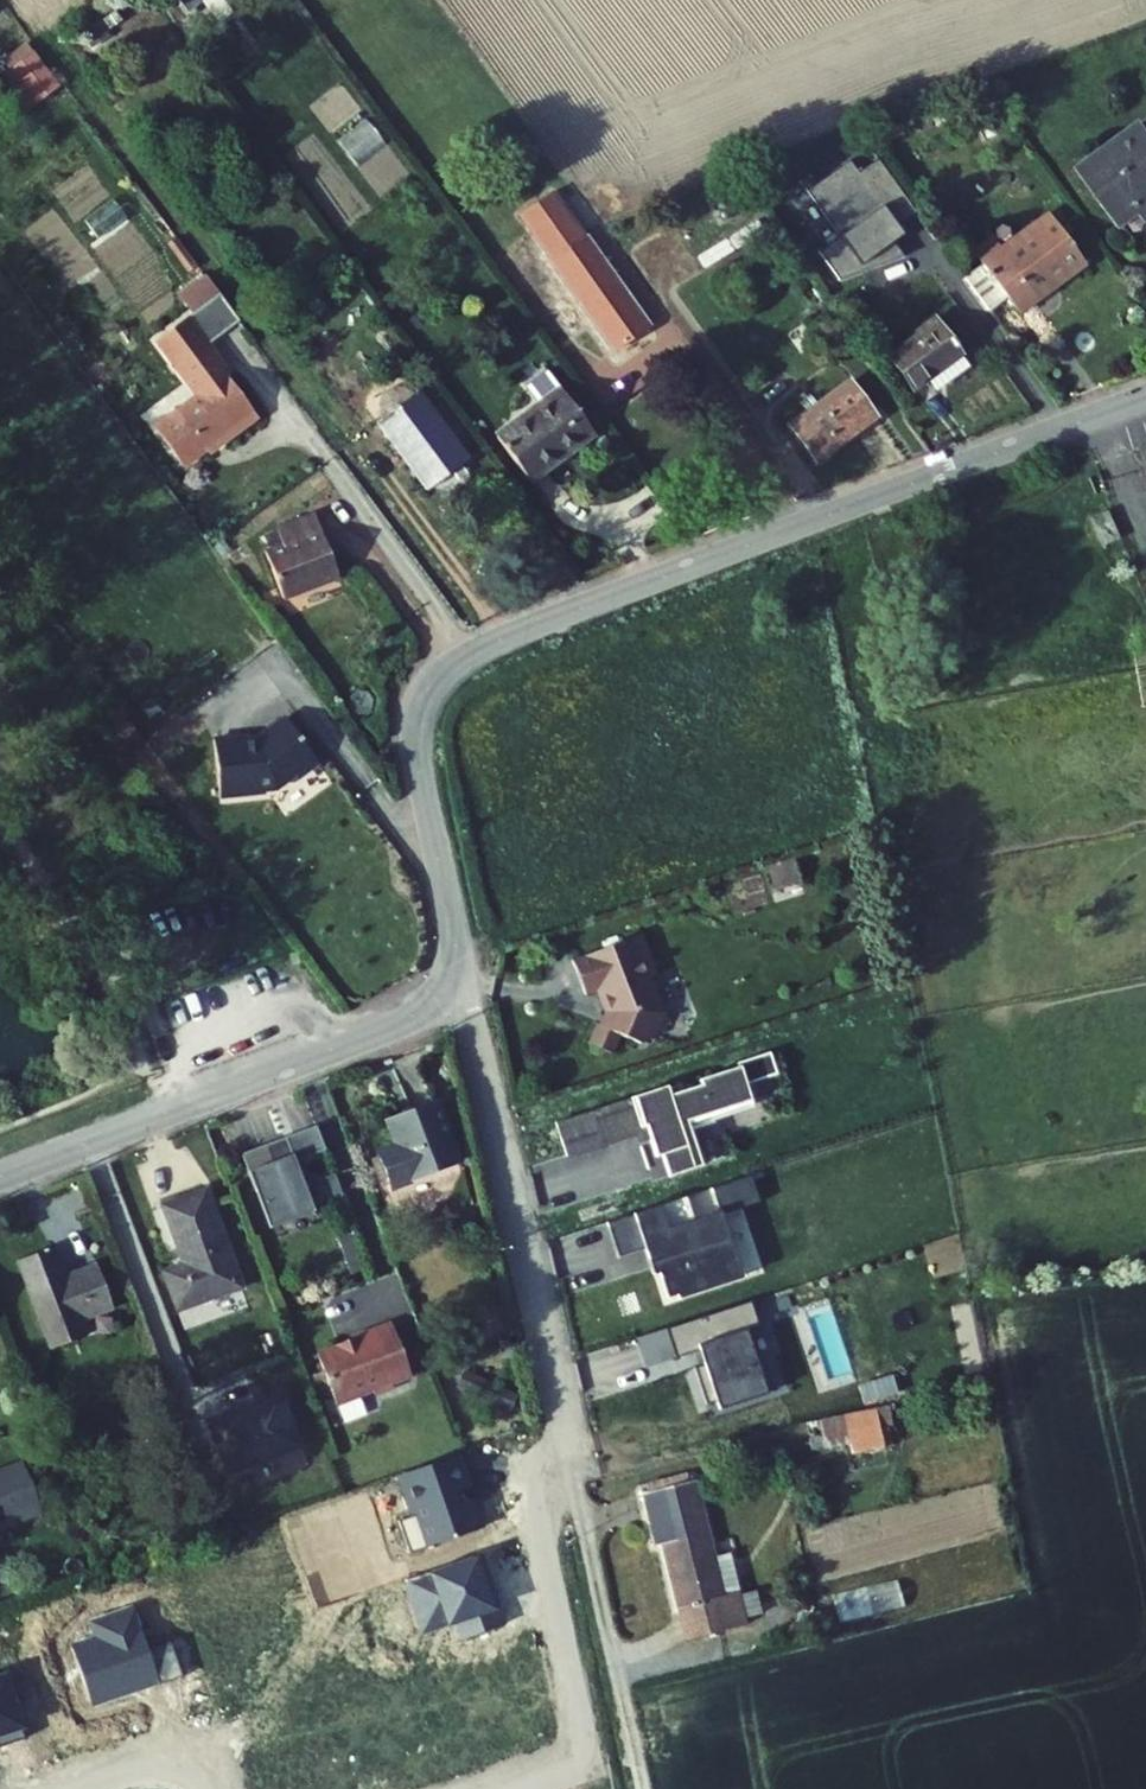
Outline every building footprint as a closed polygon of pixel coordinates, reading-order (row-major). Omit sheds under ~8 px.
[(61,88),(31,42),(0,62),(0,68),(27,110),(61,88)] [(1082,169),(1121,225),(1141,211),(1145,219),(1145,130),(1143,127),(1082,169)] [(861,173),(852,160),(815,187),(847,232),(820,251),(841,279),(906,257),(896,241),(887,229),(895,224),(892,219),(912,204),(880,160),(861,173)] [(552,183),(524,204),(532,214),(560,193),(552,183)] [(560,193),(532,214),(564,255),(558,259),(624,345),(661,318),(595,230),(590,234),(560,193)] [(1106,248),(1082,214),(1064,227),(1053,213),(985,261),(1020,310),(1106,248)] [(202,395),(157,429),(188,469),(224,441),(227,445),(262,418),(229,374),(233,371),(211,343),(240,321),(219,294),(160,340),(181,368),(202,395)] [(944,314),(889,353),(915,390),(970,351),(944,314)] [(842,387),(782,430),(808,466),(868,423),(842,387)] [(418,391),(374,423),(425,492),(469,461),(418,391)] [(567,391),(501,440),(532,481),(598,433),(567,391)] [(1134,457),(1143,490),(1145,489),(1145,454),(1134,457)] [(283,545),(267,551),(288,599),(341,577),(314,512),(276,528),(283,545)] [(301,774),(269,731),(249,746),(250,748),(244,752),(232,754),(227,749),(197,753),(204,810),(249,805),(248,798),(263,796),(277,786),(280,790),(301,774)] [(772,899),(803,894),(798,860),(767,865),(772,899)] [(623,1024),(643,1033),(649,1030),(662,1002),(649,967),(659,963),(645,924),(576,948),(588,983),(605,977),(614,1000),(607,1014),(600,1011),(590,1031),(614,1042),(623,1024)] [(774,1068),(768,1046),(735,1056),(736,1060),(696,1072),(698,1077),(700,1083),(668,1092),(666,1087),(664,1077),(629,1088),(638,1118),(643,1116),(653,1147),(660,1145),(667,1167),(696,1158),(685,1119),(710,1112),(708,1105),(747,1093),(742,1077),(774,1068)] [(700,1083),(698,1077),(666,1087),(668,1092),(700,1083)] [(382,1139),(397,1174),(462,1147),(438,1088),(393,1106),(403,1131),(382,1139)] [(591,1099),(553,1110),(563,1144),(602,1133),(591,1099)] [(331,1134),(322,1109),(292,1120),(301,1144),(331,1134)] [(301,1144),(292,1120),(247,1136),(262,1178),(265,1177),(275,1205),(297,1197),(298,1200),(318,1192),(317,1190),(347,1179),(340,1157),(309,1168),(301,1144)] [(424,1183),(432,1201),(456,1191),(448,1172),(424,1183)] [(174,1269),(184,1296),(248,1271),(211,1175),(167,1192),(190,1249),(194,1261),(174,1269)] [(657,1206),(606,1223),(617,1257),(643,1249),(651,1275),(657,1273),(665,1297),(675,1294),(676,1298),(740,1278),(720,1215),(759,1203),(751,1176),(711,1189),(718,1212),(665,1229),(657,1206)] [(25,1246),(59,1336),(94,1323),(87,1305),(121,1293),(105,1251),(71,1264),(59,1233),(25,1246)] [(169,1257),(174,1269),(194,1261),(190,1249),(169,1257)] [(383,1377),(394,1373),(396,1368),(416,1360),(396,1308),(357,1323),(358,1329),(349,1332),(344,1330),(322,1338),(341,1388),(377,1374),(383,1377)] [(745,1331),(697,1346),(717,1410),(766,1394),(745,1331)] [(873,1394),(840,1402),(849,1439),(881,1432),(873,1394)] [(34,1500),(17,1449),(0,1454),(0,1512),(34,1500)] [(713,1546),(696,1471),(640,1484),(651,1533),(660,1531),(682,1627),(744,1613),(742,1606),(737,1584),(736,1581),(721,1584),(713,1546)] [(713,1546),(721,1584),(736,1581),(728,1543),(713,1546)] [(753,1581),(737,1584),(742,1606),(758,1602),(753,1581)] [(835,1593),(840,1620),(906,1608),(901,1581),(835,1593)]
